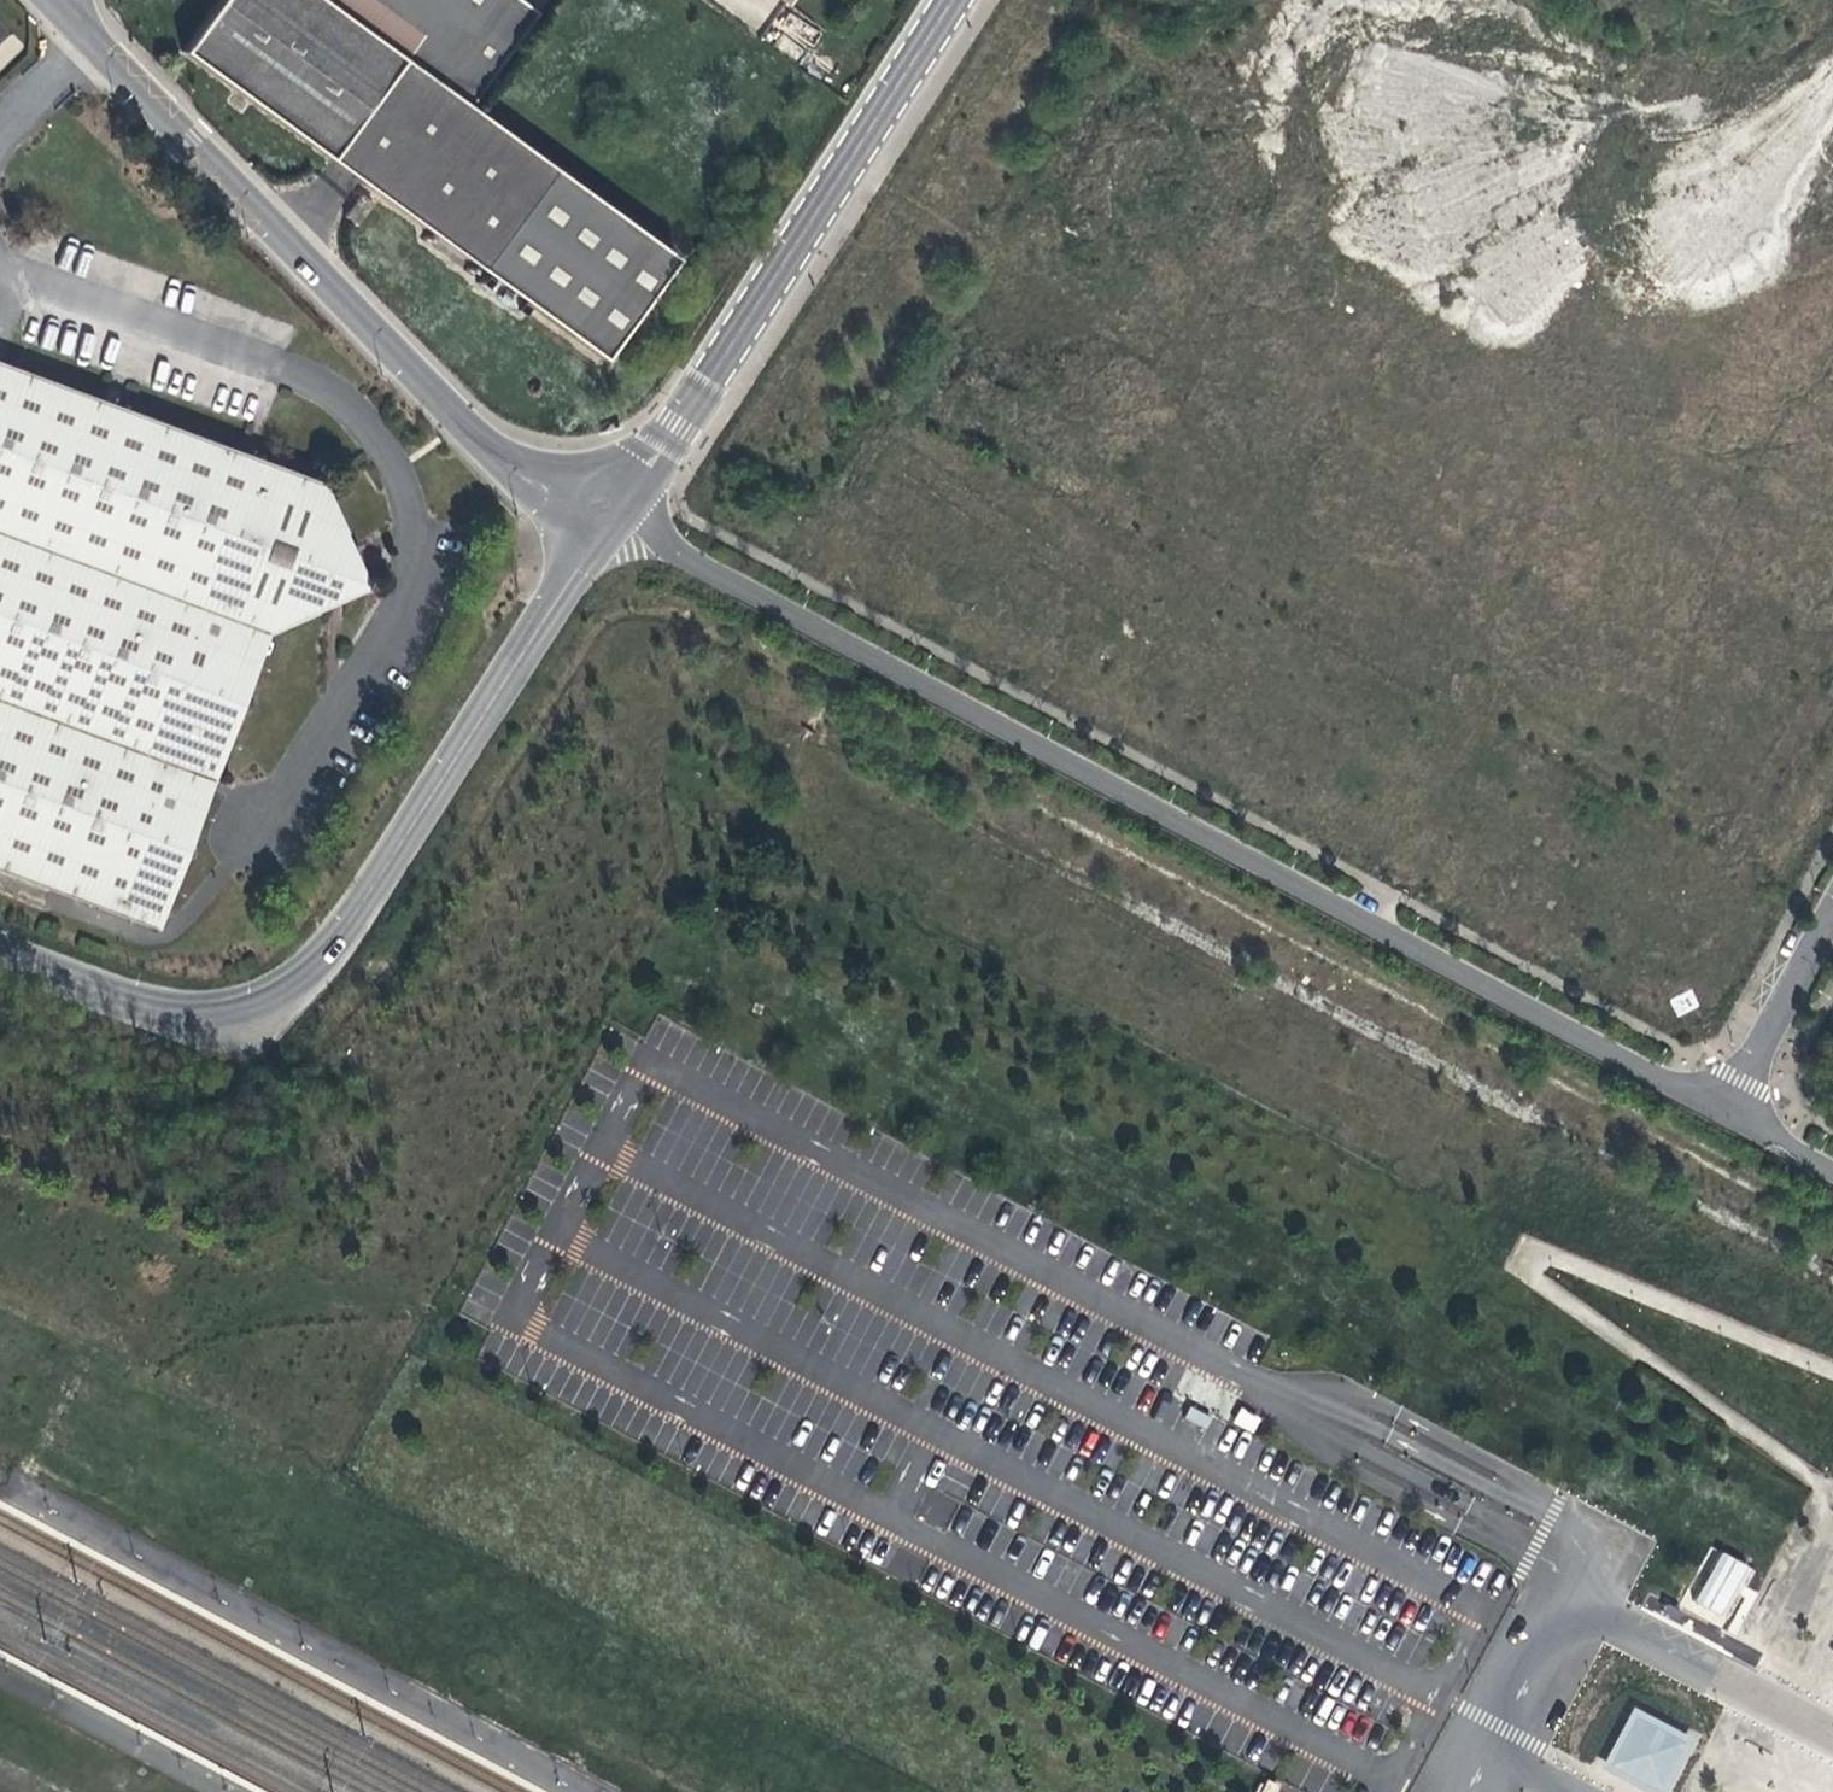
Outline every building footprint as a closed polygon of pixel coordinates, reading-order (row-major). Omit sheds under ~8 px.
[(181,52),(334,163),(407,63),(321,0),(219,0),(181,52)] [(407,63),(467,106),(535,12),(518,0),(321,0),(407,63)] [(543,0),(518,0),(535,12),(543,0)] [(786,10),(766,39),(797,60),(817,31),(786,10)] [(485,274),(559,174),(467,106),(407,63),(334,163),(485,274)] [(676,259),(559,174),(485,274),(602,359),(676,259)] [(356,226),(373,203),(360,194),(344,216),(356,226)] [(335,568),(328,566),(342,530),(321,483),(0,363),(0,870),(141,923),(146,908),(161,913),(266,634),(312,612),(324,578),(330,581),(335,568)] [(366,586),(342,530),(328,566),(335,568),(330,581),(324,578),(312,612),(366,586)] [(155,928),(161,913),(146,908),(141,923),(155,928)] [(1256,1419),(1240,1409),(1235,1420),(1250,1430),(1256,1419)] [(1748,1571),(1721,1557),(1696,1603),(1723,1617),(1748,1571)] [(1684,1740),(1633,1713),(1606,1764),(1657,1791),(1684,1740)] [(1265,1778),(1257,1791),(1272,1791),(1276,1784),(1265,1778)]
